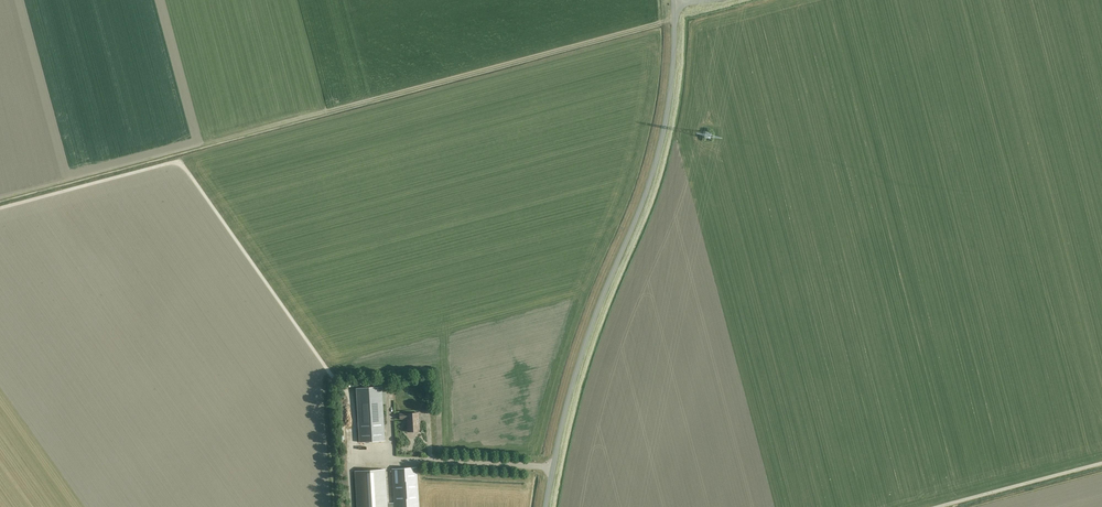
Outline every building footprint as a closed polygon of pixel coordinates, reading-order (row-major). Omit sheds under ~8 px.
[(385,441),(382,387),(356,388),(360,442),(385,441)] [(419,413),(400,414),(400,419),(407,419),(408,432),(415,431),(415,429),(419,429),(418,421),(419,421),(419,419),(419,413)] [(358,506),(387,506),(395,506),(419,506),(416,467),(393,469),(395,503),(387,503),(385,469),(355,471),(358,506)]
